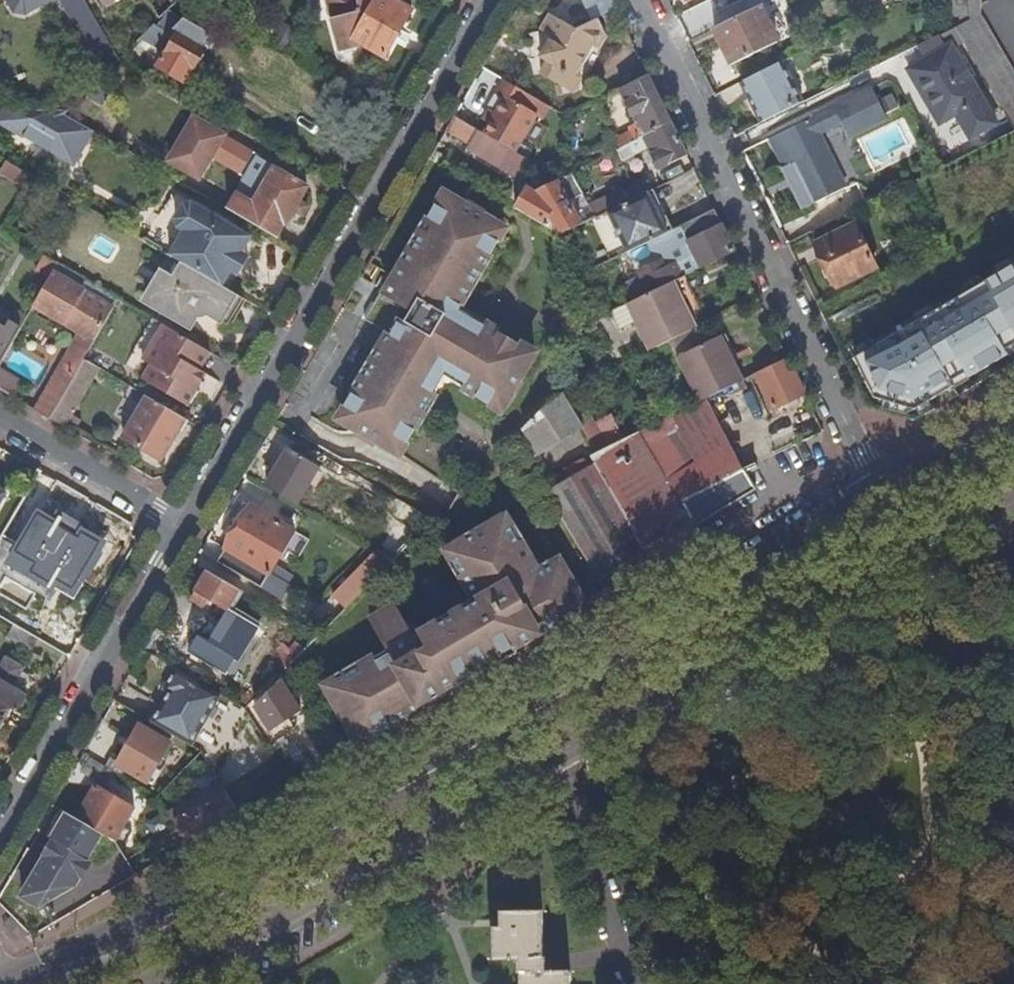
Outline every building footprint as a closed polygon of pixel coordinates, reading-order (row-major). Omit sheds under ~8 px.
[(12,13),(25,16),(51,0),(5,0),(12,13)] [(118,62),(82,0),(59,0),(104,77),(118,62)] [(330,21),(328,22),(336,53),(356,48),(355,47),(357,44),(382,59),(409,13),(386,0),(324,0),(330,21)] [(592,24),(597,21),(615,12),(609,0),(581,0),(592,24)] [(716,14),(747,0),(709,0),(716,14)] [(1013,130),(1013,76),(978,15),(980,0),(969,0),(970,16),(971,20),(962,24),(954,28),(1013,130)] [(969,0),(955,0),(956,16),(960,16),(970,16),(969,0)] [(759,7),(771,32),(783,25),(772,1),(759,7)] [(759,7),(717,27),(736,64),(776,43),(771,32),(759,7)] [(153,27),(140,40),(164,54),(173,39),(168,36),(179,19),(168,12),(157,29),(153,27)] [(970,16),(960,16),(962,24),(971,20),(970,16)] [(597,21),(592,24),(574,33),(550,18),(540,34),(552,42),(550,46),(548,45),(540,60),(547,65),(540,78),(558,89),(565,76),(579,83),(582,85),(601,53),(598,51),(605,39),(597,21)] [(173,39),(164,54),(155,69),(182,84),(190,70),(192,71),(204,50),(176,34),(173,39)] [(994,124),(949,45),(945,47),(934,61),(921,61),(907,70),(939,125),(955,115),(969,138),(994,124)] [(741,82),(760,122),(802,101),(782,62),(741,82)] [(565,76),(558,89),(571,96),(579,83),(565,76)] [(101,107),(111,89),(100,82),(90,100),(101,107)] [(547,110),(503,83),(496,94),(505,99),(484,136),(514,154),(535,117),(540,121),(547,110)] [(770,138),(789,176),(829,156),(818,134),(841,123),(848,137),(886,118),(872,88),(770,138)] [(671,124),(654,90),(625,104),(643,139),(671,124)] [(70,111),(2,111),(3,112),(10,131),(60,161),(75,159),(92,133),(65,117),(70,111)] [(3,112),(0,117),(0,125),(10,131),(3,112)] [(454,118),(446,133),(468,145),(466,150),(518,181),(529,163),(514,154),(484,136),(454,118)] [(227,212),(274,239),(282,226),(283,227),(292,212),(301,217),(306,209),(297,203),(306,189),(258,161),(259,158),(193,119),(167,163),(198,180),(212,157),(239,172),(237,177),(245,181),(227,212)] [(658,171),(687,157),(683,149),(671,124),(643,139),(635,143),(616,153),(622,164),(648,150),(658,171)] [(611,143),(616,153),(635,143),(630,133),(611,143)] [(829,156),(789,176),(805,208),(845,188),(829,156)] [(25,185),(30,176),(17,169),(12,177),(25,185)] [(526,189),(513,211),(559,237),(579,227),(570,212),(567,206),(573,203),(583,198),(571,176),(561,182),(556,185),(536,195),(526,189)] [(627,203),(647,193),(642,182),(588,209),(594,219),(606,213),(627,203)] [(670,227),(652,190),(647,193),(627,203),(634,215),(653,206),(664,230),(670,227)] [(399,302),(396,308),(519,380),(533,356),(483,326),(481,329),(455,313),(496,243),(497,227),(483,219),(486,213),(468,203),(465,208),(451,200),(436,208),(394,280),(398,283),(390,297),(399,302)] [(624,250),(664,230),(653,206),(634,215),(627,203),(606,213),(624,250)] [(168,257),(182,265),(220,288),(228,274),(235,279),(255,244),(189,205),(182,207),(174,222),(175,229),(167,242),(174,247),(168,257)] [(683,278),(734,253),(714,211),(673,232),(667,235),(648,244),(658,265),(639,275),(644,287),(633,292),(637,301),(672,283),(683,278)] [(590,221),(608,258),(624,250),(606,213),(594,219),(590,221)] [(875,269),(854,226),(815,244),(836,287),(875,269)] [(648,244),(667,235),(664,230),(624,250),(626,255),(648,244)] [(624,250),(608,258),(610,263),(626,255),(624,250)] [(57,266),(44,258),(35,272),(48,280),(51,275),(57,266)] [(224,326),(240,300),(227,292),(220,288),(182,265),(172,283),(162,277),(146,305),(189,330),(200,311),(224,326)] [(873,398),(883,401),(913,410),(915,409),(928,402),(953,387),(949,380),(964,371),(968,378),(1007,356),(1003,349),(1013,343),(1013,265),(853,359),(873,398)] [(220,288),(227,292),(235,279),(228,274),(220,288)] [(83,281),(78,290),(51,275),(48,280),(32,309),(62,327),(77,336),(92,344),(117,301),(83,281)] [(694,329),(706,324),(683,278),(672,283),(694,329)] [(648,353),(694,329),(672,283),(637,301),(625,307),(648,353)] [(382,292),(379,298),(396,308),(399,302),(390,297),(382,292)] [(396,308),(379,298),(375,305),(392,315),(396,308)] [(392,315),(375,305),(365,322),(388,337),(345,409),(345,425),(354,431),(359,434),(356,439),(374,450),(377,444),(392,453),(396,451),(404,446),(427,409),(423,406),(444,372),(464,385),(461,390),(486,405),(504,406),(511,395),(516,398),(523,385),(518,382),(519,380),(396,308),(392,315)] [(19,332),(7,326),(0,338),(0,364),(19,332)] [(198,372),(208,354),(161,327),(141,362),(149,367),(141,381),(186,407),(204,375),(198,372)] [(725,335),(717,339),(729,365),(733,363),(738,361),(725,335)] [(34,412),(48,420),(82,362),(92,344),(77,336),(34,412)] [(705,402),(743,383),(733,363),(729,365),(717,339),(677,359),(699,405),(705,402)] [(594,368),(580,341),(566,348),(574,362),(566,366),(572,379),(594,368)] [(1003,349),(1007,356),(1008,358),(1013,354),(1013,343),(1003,349)] [(772,411),(803,395),(787,360),(755,376),(772,411)] [(82,362),(48,420),(63,428),(67,420),(71,414),(97,370),(82,362)] [(13,399),(23,382),(0,369),(0,392),(13,399)] [(969,380),(968,378),(964,371),(949,380),(953,387),(954,389),(969,380)] [(563,395),(553,400),(575,437),(584,432),(578,422),(563,395)] [(160,463),(184,421),(147,399),(123,441),(160,463)] [(575,437),(553,400),(513,441),(515,446),(524,441),(535,459),(575,437)] [(904,416),(913,410),(883,401),(881,409),(904,416)] [(681,505),(742,473),(705,402),(699,405),(639,435),(676,498),(681,505)] [(932,409),(928,402),(915,409),(919,416),(932,409)] [(81,420),(71,414),(67,420),(77,426),(81,420)] [(588,416),(578,422),(584,432),(598,456),(623,443),(611,421),(595,428),(588,416)] [(702,543),(694,529),(682,509),(679,511),(682,516),(675,520),(681,530),(660,542),(650,527),(669,516),(663,504),(676,498),(639,435),(623,443),(598,456),(589,461),(595,470),(646,556),(654,570),(702,543)] [(524,441),(515,446),(526,464),(535,459),(524,441)] [(288,452),(266,489),(293,505),(305,484),(308,486),(318,470),(288,452)] [(565,484),(545,496),(598,583),(646,556),(595,470),(588,474),(582,465),(564,475),(565,484)] [(757,472),(754,467),(742,473),(681,505),(682,509),(694,529),(755,493),(745,478),(757,472)] [(108,538),(40,502),(4,561),(73,599),(108,538)] [(433,521),(405,505),(376,554),(392,563),(433,521)] [(294,532),(251,507),(217,564),(267,593),(276,579),(269,574),(294,532)] [(500,522),(494,526),(554,625),(558,622),(562,628),(586,614),(557,563),(537,576),(510,531),(506,533),(500,522)] [(554,625),(494,526),(466,542),(464,540),(449,549),(457,562),(452,565),(475,605),(443,624),(472,673),(535,636),(554,625)] [(406,562),(401,554),(387,569),(392,575),(406,562)] [(345,611),(387,568),(374,556),(332,598),(345,611)] [(239,591),(207,572),(194,594),(226,613),(239,591)] [(472,673),(443,624),(413,641),(395,609),(369,624),(386,653),(358,670),(352,677),(383,728),(391,727),(429,705),(424,697),(444,685),(446,688),(458,681),(472,673)] [(175,664),(194,632),(177,622),(158,654),(175,664)] [(557,631),(554,625),(535,636),(538,642),(557,631)] [(30,653),(37,640),(13,626),(6,639),(30,653)] [(307,649),(318,638),(303,629),(292,641),(298,644),(307,649)] [(284,671),(307,649),(298,644),(292,650),(285,644),(271,658),(284,671)] [(16,713),(26,697),(19,692),(28,677),(19,672),(20,670),(6,662),(0,672),(0,704),(10,709),(16,713)] [(221,697),(177,672),(164,692),(169,695),(151,726),(191,749),(221,697)] [(383,728),(352,677),(350,680),(343,678),(325,689),(337,709),(336,717),(341,717),(341,726),(346,726),(358,747),(377,736),(378,729),(383,728)] [(424,697),(429,705),(461,686),(458,681),(446,688),(444,685),(424,697)] [(268,733),(299,714),(281,683),(253,708),(268,733)] [(10,709),(0,704),(0,726),(10,709)] [(139,727),(116,765),(146,784),(147,782),(152,785),(155,780),(150,777),(169,745),(139,727)] [(296,744),(273,758),(290,786),(315,772),(296,744)] [(114,773),(91,760),(82,775),(106,789),(114,773)] [(187,847),(239,816),(218,784),(167,814),(187,847)] [(95,788),(76,820),(114,843),(133,811),(95,788)] [(101,854),(120,886),(135,877),(114,843),(76,820),(60,811),(52,824),(52,829),(57,831),(51,841),(86,862),(93,850),(101,854)] [(47,839),(51,841),(57,831),(52,829),(47,839)] [(543,913),(502,913),(502,921),(502,925),(502,929),(493,929),(494,962),(517,961),(517,976),(520,976),(520,983),(570,983),(570,972),(545,972),(545,966),(546,959),(543,958),(543,913)]
